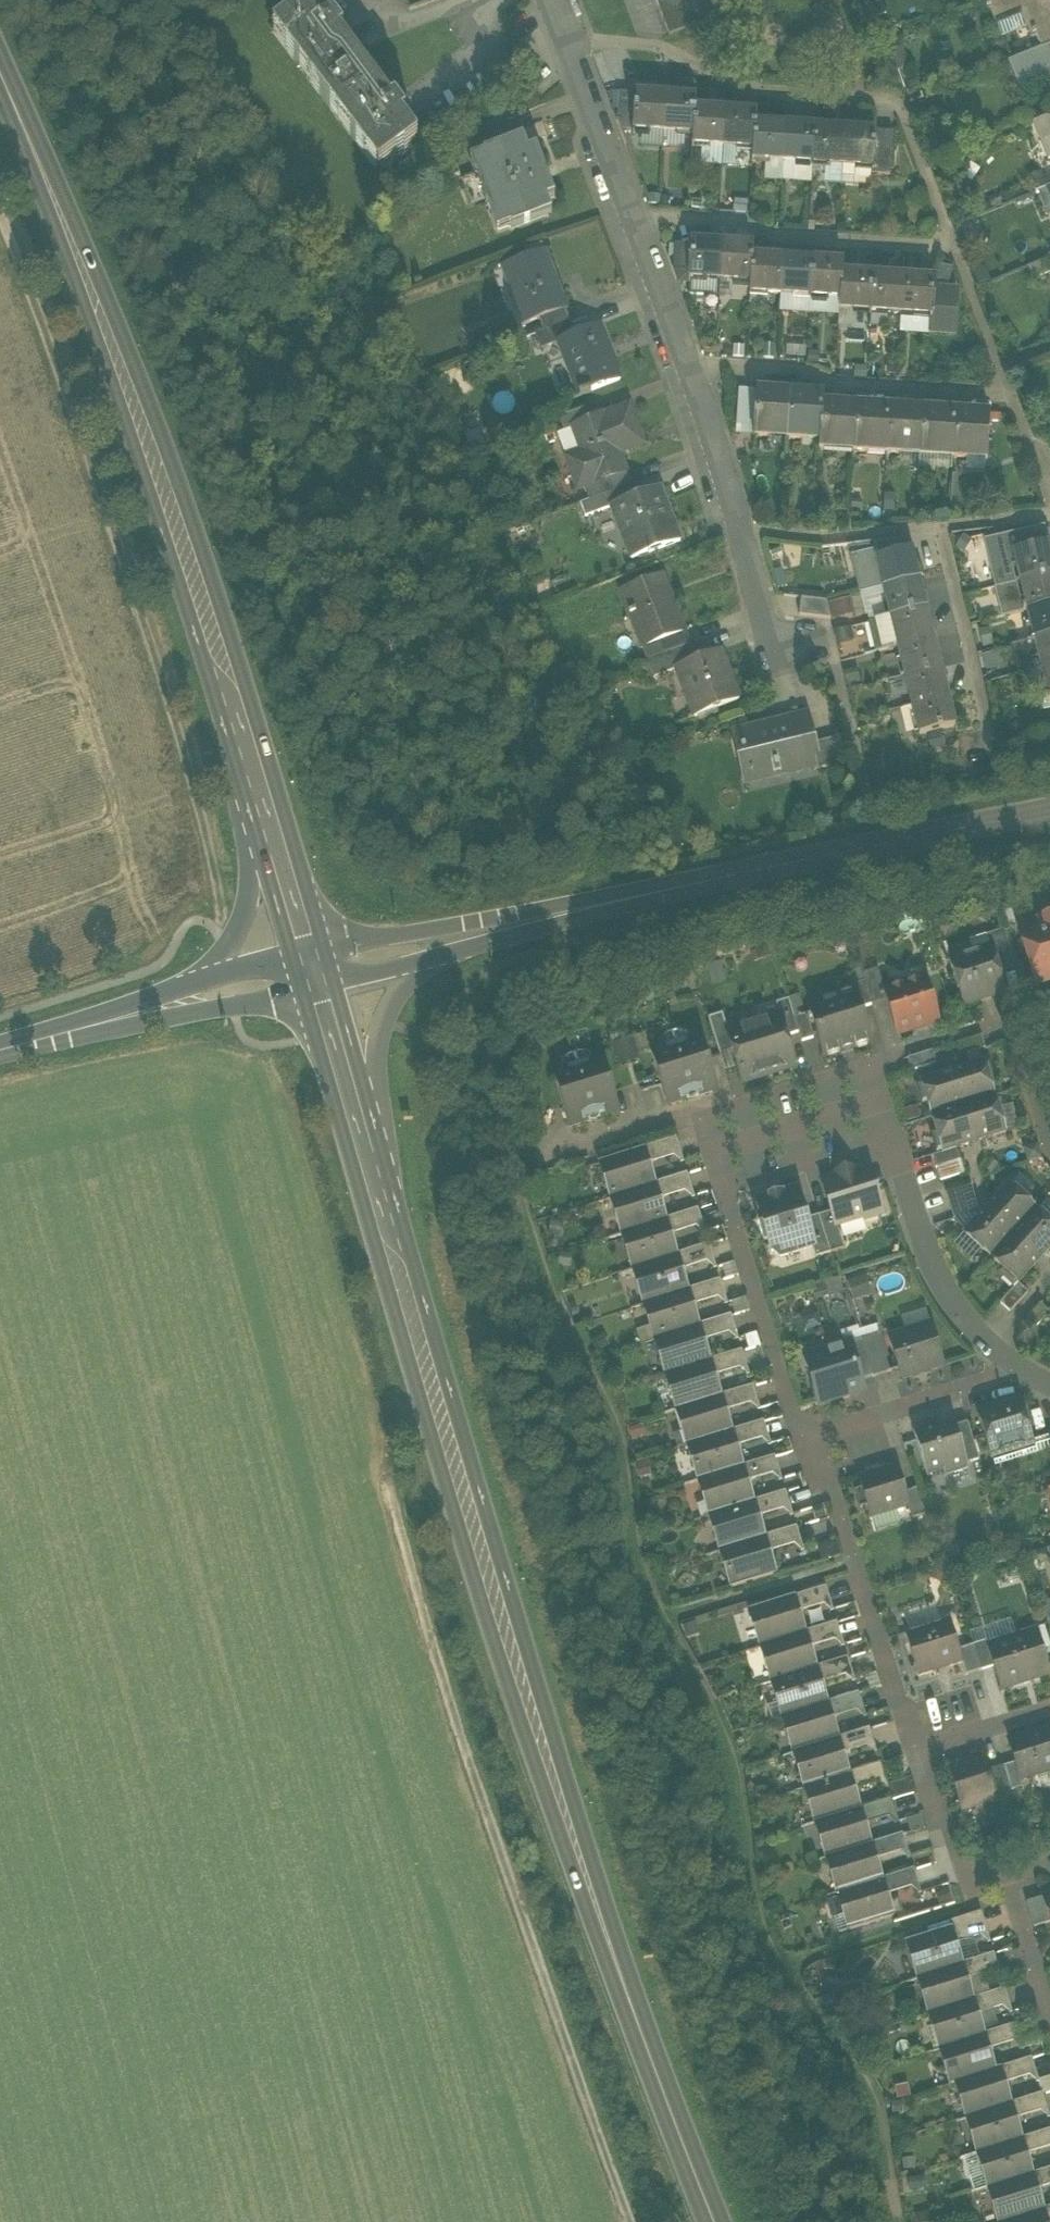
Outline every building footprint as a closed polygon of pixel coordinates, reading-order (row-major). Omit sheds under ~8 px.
[(660,12),(684,3),(683,0),(656,0),(660,12)] [(710,0),(692,0),(684,3),(689,15),(712,6),(710,0)] [(994,22),(1021,12),(1027,28),(1031,38),(1036,35),(1042,49),(1049,46),(1049,0),(1046,0),(1043,1),(1042,0),(989,0),(986,2),(988,7),(986,8),(987,11),(989,10),(994,22)] [(273,32),(377,173),(418,143),(401,121),(404,119),(394,105),(390,108),(339,38),(342,36),(332,22),(329,24),(313,3),(273,32)] [(660,12),(665,24),(689,15),(684,3),(660,12)] [(717,19),(712,6),(689,15),(693,28),(717,19)] [(1001,39),(1027,28),(1021,12),(994,22),(994,23),(1001,39)] [(693,28),(689,15),(665,24),(669,37),(693,28)] [(911,67),(904,46),(889,51),(897,72),(911,67)] [(1042,49),(1020,58),(1030,81),(1046,74),(1049,85),(1049,46),(1042,49)] [(1049,85),(1046,74),(1030,81),(1020,58),(1008,63),(1022,97),(1049,85)] [(621,130),(633,130),(635,94),(618,93),(617,120),(621,130)] [(643,131),(664,132),(666,96),(635,94),(633,130),(643,131)] [(696,98),(666,96),(664,132),(685,134),(694,134),(695,109),(696,98)] [(726,111),(695,109),(694,134),(693,146),(702,147),(723,148),(726,111)] [(756,113),(726,111),(723,148),(737,149),(754,150),(756,123),(756,113)] [(1033,123),(1041,144),(1049,140),(1049,116),(1033,123)] [(786,126),(756,123),(754,150),(753,161),(765,162),(783,164),(786,126)] [(522,141),(524,146),(547,137),(542,124),(516,133),(520,141),(522,141)] [(816,128),(786,126),(783,164),(813,165),(816,128)] [(845,130),(816,128),(813,165),(826,166),(843,167),(845,130)] [(876,132),(845,130),(843,167),(859,168),(872,168),(874,168),(876,132)] [(642,149),(663,150),(664,132),(643,131),(642,149)] [(685,134),(664,132),(663,150),(683,151),(685,134)] [(871,175),(890,177),(894,133),(876,132),(874,168),(872,168),(871,175)] [(1041,144),(1048,161),(1049,160),(1049,140),(1041,144)] [(509,228),(510,231),(551,216),(546,202),(554,199),(536,151),(527,154),(524,146),(522,141),(520,141),(514,143),(517,150),(484,162),(482,163),(485,170),(474,174),(484,199),(486,205),(491,202),(497,219),(505,216),(509,228)] [(482,155),(484,162),(517,150),(514,143),(482,155)] [(701,165),(722,166),(723,148),(702,147),(701,165)] [(737,149),(723,148),(722,166),(736,167),(737,149)] [(782,183),(782,182),(783,164),(765,162),(764,183),(782,183)] [(813,165),(783,164),(782,182),(812,184),(813,165)] [(825,185),(842,185),(843,167),(826,166),(825,185)] [(859,168),(843,167),(842,185),(858,186),(859,168)] [(462,178),(472,204),(484,199),(474,174),(462,178)] [(491,202),(486,205),(496,232),(509,228),(505,216),(497,219),(491,202)] [(689,279),(720,280),(722,244),(691,242),(691,245),(689,279)] [(689,284),(689,279),(691,245),(675,244),(673,271),(677,283),(689,284)] [(753,246),(722,244),(720,280),(733,281),(751,282),(752,257),(753,246)] [(513,293),(525,325),(539,319),(563,310),(564,310),(542,253),(510,265),(520,291),(513,293)] [(783,258),(752,257),(751,282),(750,293),(780,295),(783,258)] [(813,260),(783,258),(780,295),(810,297),(813,260)] [(1049,270),(1049,262),(1048,258),(1030,265),(1034,276),(1049,270)] [(843,262),(813,260),(810,297),(841,299),(843,274),(843,262)] [(503,268),(513,293),(520,291),(510,265),(503,268)] [(941,265),(934,290),(946,291),(953,269),(941,265)] [(971,271),(977,287),(991,281),(985,266),(971,271)] [(873,275),(843,274),(841,299),(840,310),(871,312),(873,275)] [(903,277),(873,275),(871,312),(901,314),(903,277)] [(901,314),(930,316),(932,316),(933,279),(903,277),(901,314)] [(720,280),(689,279),(689,284),(688,295),(719,296),(720,280)] [(933,279),(932,316),(930,316),(929,333),(954,335),(957,292),(946,291),(934,290),(934,279),(933,279)] [(720,280),(719,296),(732,297),(733,281),(720,280)] [(809,315),(810,297),(780,295),(779,313),(809,315)] [(810,297),(809,315),(840,317),(840,310),(841,299),(810,297)] [(539,319),(543,331),(567,322),(563,310),(539,319)] [(901,314),(871,312),(870,327),(900,330),(901,314)] [(930,316),(901,314),(900,330),(900,334),(929,336),(929,333),(930,316)] [(572,335),(567,322),(543,331),(534,334),(540,349),(558,342),(557,340),(572,335)] [(568,355),(583,395),(590,393),(590,391),(619,380),(611,359),(609,360),(602,342),(604,342),(598,325),(572,335),(557,340),(558,342),(564,357),(568,355)] [(807,348),(786,346),(785,359),(806,361),(807,348)] [(568,355),(564,357),(579,397),(583,395),(568,355)] [(753,435),(756,390),(739,389),(736,434),(753,435)] [(769,427),(788,428),(790,392),(756,390),(753,435),(769,436),(769,427)] [(823,394),(790,392),(788,428),(787,437),(802,438),(802,429),(821,431),(823,403),(823,394)] [(856,405),(823,403),(821,431),(821,439),(820,448),(834,449),(835,440),(854,441),(856,405)] [(889,407),(856,405),(854,441),(853,450),(868,451),(868,442),(887,443),(889,407)] [(627,407),(603,416),(616,450),(640,441),(627,407)] [(922,409),(889,407),(887,443),(887,452),(901,453),(902,444),(920,445),(922,409)] [(558,418),(564,433),(572,429),(571,428),(587,422),(583,409),(558,418)] [(956,411),(922,409),(920,445),(920,454),(934,455),(935,446),(954,448),(956,411)] [(990,413),(956,411),(954,448),(953,456),(967,457),(968,448),(988,449),(990,413)] [(572,429),(581,453),(592,484),(593,485),(602,482),(625,473),(616,450),(603,416),(587,422),(571,428),(572,429)] [(769,427),(769,436),(787,437),(788,428),(769,427)] [(479,428),(464,433),(470,450),(485,445),(479,428)] [(556,435),(565,459),(581,453),(572,429),(564,433),(556,435)] [(802,438),(821,439),(821,431),(802,429),(802,438)] [(835,440),(834,449),(853,450),(854,441),(835,440)] [(868,451),(887,452),(887,443),(868,442),(868,451)] [(902,444),(901,453),(920,454),(920,445),(902,444)] [(935,446),(934,455),(953,456),(954,448),(935,446)] [(968,448),(967,457),(987,458),(988,449),(968,448)] [(582,487),(592,484),(581,453),(565,459),(561,461),(573,493),(582,489),(582,487)] [(919,466),(920,454),(901,453),(900,465),(919,466)] [(920,454),(919,466),(952,468),(953,456),(934,455),(920,454)] [(987,458),(967,457),(967,467),(987,468),(987,458)] [(602,482),(606,493),(629,484),(625,473),(602,482)] [(959,474),(952,473),(950,512),(957,512),(959,474)] [(582,489),(587,500),(606,493),(602,482),(593,485),(592,484),(582,487),(582,489)] [(635,498),(629,484),(606,493),(611,506),(612,507),(616,506),(635,498)] [(623,538),(631,560),(680,541),(672,522),(671,523),(663,501),(664,500),(660,489),(635,498),(616,506),(628,536),(623,538)] [(611,506),(606,493),(587,500),(581,503),(586,516),(611,506)] [(999,587),(1021,582),(1013,552),(1048,543),(1045,527),(986,542),(997,587),(999,587)] [(876,553),(877,559),(911,550),(908,538),(872,542),(875,553),(876,553)] [(1048,543),(1013,552),(1021,582),(1049,575),(1049,547),(1049,543),(1048,543)] [(876,559),(884,589),(919,580),(912,550),(911,550),(877,559),(876,559)] [(854,558),(862,594),(884,589),(876,559),(877,559),(876,553),(875,553),(854,558)] [(635,614),(647,646),(659,642),(684,632),(662,575),(621,591),(630,616),(635,614)] [(1021,582),(1028,611),(1049,605),(1049,575),(1021,582)] [(926,609),(919,580),(884,589),(891,618),(926,609)] [(1006,616),(1028,611),(1021,582),(999,587),(1006,616)] [(891,618),(884,589),(862,594),(867,615),(869,623),(891,618)] [(849,597),(853,614),(854,618),(867,615),(862,594),(849,597)] [(853,614),(849,597),(827,602),(831,619),(853,614)] [(799,615),(831,619),(827,602),(827,601),(801,598),(799,615)] [(1028,611),(1035,640),(1049,636),(1049,605),(1028,611)] [(934,638),(926,609),(891,618),(897,647),(934,638)] [(897,647),(891,618),(869,623),(876,652),(897,647)] [(851,627),(833,632),(836,645),(854,640),(851,627)] [(994,646),(990,628),(976,631),(980,649),(994,646)] [(659,642),(663,654),(692,643),(687,631),(684,632),(659,642)] [(1035,640),(1042,669),(1049,667),(1049,636),(1035,640)] [(941,668),(934,638),(897,647),(904,676),(941,668)] [(1030,672),(1042,669),(1035,640),(1014,645),(1021,674),(1030,672)] [(647,661),(663,654),(659,642),(647,646),(642,648),(647,661)] [(698,659),(692,643),(663,654),(670,670),(676,668),(682,666),(698,659)] [(686,694),(695,717),(739,699),(730,677),(729,677),(719,651),(698,659),(682,666),(692,691),(686,694)] [(998,652),(983,656),(987,671),(1001,667),(998,652)] [(653,677),(670,670),(663,654),(647,661),(653,677)] [(682,666),(676,668),(686,694),(692,691),(682,666)] [(1044,680),(1049,699),(1049,667),(1042,669),(1044,680)] [(857,668),(843,671),(846,686),(861,683),(857,668)] [(948,697),(941,668),(904,676),(908,693),(911,705),(948,697)] [(1030,672),(1033,682),(1044,680),(1042,669),(1030,672)] [(908,693),(904,676),(888,680),(892,696),(908,693)] [(1049,699),(1044,680),(1033,682),(1040,712),(1049,709),(1049,699)] [(955,727),(948,697),(911,705),(918,736),(926,734),(942,730),(955,727)] [(777,769),(779,775),(817,766),(813,747),(816,746),(816,744),(810,718),(734,736),(738,756),(746,754),(751,775),(777,769)] [(942,730),(926,734),(930,750),(945,746),(942,730)] [(842,738),(816,744),(816,746),(813,747),(817,766),(818,770),(848,763),(842,738)] [(746,754),(738,756),(745,783),(779,775),(777,769),(751,775),(746,754)] [(1037,917),(1040,925),(1049,922),(1049,913),(1037,917)] [(1035,982),(1049,977),(1049,922),(1040,925),(1019,932),(1035,982)] [(991,948),(999,973),(1016,968),(1004,931),(986,936),(990,948),(991,948)] [(990,948),(986,936),(971,941),(975,953),(989,949),(990,948)] [(950,961),(963,1005),(1005,992),(999,973),(991,948),(990,948),(989,949),(990,953),(976,957),(975,953),(950,961)] [(989,949),(975,953),(976,957),(990,953),(989,949)] [(727,981),(720,961),(706,965),(712,985),(727,981)] [(884,991),(879,977),(877,969),(862,973),(865,982),(871,1003),(886,999),(884,991)] [(925,978),(909,983),(910,987),(926,982),(925,978)] [(872,1005),(871,1003),(865,982),(852,986),(854,991),(860,1009),(872,1005)] [(939,1021),(926,982),(910,987),(909,983),(884,991),(886,999),(897,1034),(939,1021)] [(811,1013),(825,1057),(870,1043),(860,1009),(854,991),(836,996),(838,1005),(811,1013)] [(799,997),(789,1000),(794,1018),(805,1015),(799,997)] [(786,1037),(799,1033),(794,1018),(789,1000),(776,1003),(780,1016),(786,1037)] [(709,1019),(720,1056),(733,1052),(727,1033),(728,1032),(722,1014),(709,1019)] [(805,1015),(794,1018),(799,1033),(802,1042),(814,1038),(807,1014),(805,1015)] [(780,1016),(753,1024),(769,1074),(796,1066),(786,1037),(780,1016)] [(742,1082),(769,1074),(753,1024),(728,1032),(727,1033),(733,1052),(742,1082)] [(650,1050),(667,1106),(717,1090),(700,1034),(687,1038),(686,1039),(685,1042),(667,1048),(664,1046),(663,1046),(650,1050)] [(957,1043),(960,1056),(985,1048),(982,1036),(957,1043)] [(633,1037),(623,1041),(629,1063),(640,1060),(633,1037)] [(618,1066),(629,1063),(623,1041),(611,1044),(618,1066)] [(907,1059),(911,1071),(936,1064),(932,1051),(907,1059)] [(552,1071),(570,1127),(619,1112),(602,1055),(589,1059),(589,1061),(588,1060),(587,1063),(569,1069),(566,1068),(566,1067),(565,1067),(552,1071)] [(921,1081),(943,1153),(956,1148),(1005,1133),(998,1110),(983,1062),(921,1081)] [(998,1110),(1005,1133),(1020,1129),(1013,1105),(998,1110)] [(652,1146),(656,1161),(680,1153),(675,1139),(652,1146)] [(611,1197),(611,1199),(654,1185),(648,1163),(656,1161),(652,1146),(600,1163),(607,1185),(612,1184),(615,1196),(611,1197)] [(936,1168),(960,1160),(956,1148),(943,1153),(932,1156),(936,1168)] [(964,1173),(960,1160),(936,1168),(941,1181),(964,1173)] [(832,1212),(836,1224),(837,1224),(865,1215),(866,1219),(883,1214),(868,1168),(854,1173),(853,1169),(836,1174),(837,1178),(823,1183),(832,1212)] [(663,1182),(667,1196),(691,1189),(686,1175),(663,1182)] [(663,1182),(654,1185),(611,1199),(618,1221),(623,1219),(626,1231),(622,1233),(622,1234),(665,1220),(659,1199),(667,1196),(663,1182)] [(607,1185),(611,1197),(615,1196),(612,1184),(607,1185)] [(1018,1284),(1049,1249),(1049,1223),(1037,1211),(1008,1185),(963,1233),(982,1250),(1018,1284)] [(946,1194),(950,1206),(975,1199),(971,1186),(946,1194)] [(771,1252),(781,1257),(813,1247),(815,1247),(807,1219),(797,1189),(756,1202),(761,1218),(757,1219),(764,1242),(768,1241),(771,1252)] [(979,1211),(975,1199),(950,1206),(954,1219),(979,1211)] [(1049,1223),(1049,1203),(1048,1200),(1037,1211),(1049,1223)] [(674,1217),(678,1231),(702,1224),(697,1210),(674,1217)] [(832,1212),(819,1216),(831,1253),(845,1249),(837,1224),(836,1224),(832,1212)] [(816,1258),(831,1253),(819,1216),(807,1219),(815,1247),(813,1247),(816,1258)] [(674,1217),(665,1220),(622,1234),(629,1256),(634,1255),(637,1267),(632,1268),(633,1269),(676,1255),(669,1234),(678,1231),(674,1217)] [(618,1221),(622,1233),(626,1231),(623,1219),(618,1221)] [(982,1250),(963,1233),(954,1244),(972,1261),(982,1250)] [(685,1253),(689,1267),(713,1259),(708,1245),(685,1253)] [(685,1253),(676,1255),(633,1269),(640,1291),(645,1290),(649,1302),(644,1303),(644,1305),(687,1291),(680,1269),(689,1267),(685,1253)] [(629,1256),(632,1268),(637,1267),(634,1255),(629,1256)] [(721,1265),(727,1281),(741,1277),(735,1260),(721,1265)] [(866,1276),(847,1283),(854,1302),(873,1294),(866,1276)] [(840,1277),(824,1282),(829,1296),(844,1291),(840,1277)] [(696,1288),(700,1302),(724,1295),(719,1281),(696,1288)] [(816,1300),(829,1296),(824,1282),(811,1286),(816,1300)] [(1000,1303),(1010,1312),(1028,1293),(1018,1284),(1000,1303)] [(696,1288),(687,1291),(644,1305),(651,1327),(656,1325),(660,1337),(654,1339),(655,1340),(698,1326),(691,1305),(700,1302),(696,1288)] [(640,1291),(644,1303),(649,1302),(645,1290),(640,1291)] [(745,1295),(731,1300),(735,1313),(749,1308),(745,1295)] [(1023,1323),(1032,1332),(1049,1313),(1040,1304),(1023,1323)] [(906,1335),(931,1327),(925,1309),(900,1317),(906,1333),(906,1335)] [(817,1314),(800,1320),(805,1332),(821,1326),(817,1314)] [(707,1323),(711,1337),(735,1330),(730,1316),(707,1323)] [(707,1323),(698,1326),(655,1340),(662,1362),(667,1360),(671,1372),(665,1374),(666,1375),(709,1361),(702,1340),(711,1337),(707,1323)] [(651,1327),(654,1339),(660,1337),(656,1325),(651,1327)] [(850,1343),(862,1339),(858,1326),(840,1332),(844,1345),(850,1343)] [(890,1338),(902,1378),(943,1366),(931,1327),(906,1335),(906,1333),(890,1338)] [(879,1334),(862,1339),(873,1377),(890,1372),(879,1334)] [(861,1380),(873,1377),(862,1339),(850,1343),(861,1380)] [(808,1369),(818,1400),(841,1393),(842,1398),(864,1391),(861,1380),(850,1343),(844,1345),(818,1353),(822,1365),(808,1369)] [(718,1359),(722,1372),(746,1366),(741,1352),(718,1359)] [(804,1357),(808,1369),(822,1365),(818,1353),(804,1357)] [(718,1359),(709,1361),(666,1375),(673,1397),(677,1396),(681,1408),(676,1409),(677,1411),(720,1397),(713,1375),(722,1372),(718,1359)] [(662,1362),(665,1374),(671,1372),(667,1360),(662,1362)] [(729,1394),(733,1408),(757,1401),(752,1387),(729,1394)] [(729,1394),(720,1397),(677,1411),(684,1432),(688,1431),(691,1443),(687,1444),(688,1446),(731,1432),(724,1411),(733,1408),(729,1394)] [(673,1397),(676,1409),(681,1408),(677,1396),(673,1397)] [(978,1412),(990,1452),(1007,1447),(1008,1451),(1010,1450),(1033,1443),(1032,1440),(1020,1399),(978,1412)] [(740,1429),(744,1443),(768,1436),(763,1422),(740,1429)] [(955,1424),(945,1427),(958,1433),(962,1449),(975,1445),(967,1423),(955,1426),(955,1424)] [(914,1432),(927,1476),(944,1470),(946,1475),(968,1468),(967,1463),(962,1449),(958,1433),(945,1427),(940,1428),(939,1424),(914,1432)] [(740,1429),(731,1432),(688,1446),(695,1468),(700,1466),(703,1478),(698,1479),(699,1481),(742,1467),(735,1446),(744,1443),(740,1429)] [(1013,1460),(1049,1449),(1049,1439),(1049,1435),(1032,1440),(1033,1443),(1010,1450),(1013,1460)] [(962,1449),(967,1463),(979,1460),(975,1445),(962,1449)] [(1013,1460),(1010,1450),(1008,1451),(1007,1447),(990,1452),(991,1456),(992,1456),(995,1466),(1013,1460)] [(751,1464),(755,1478),(778,1471),(774,1457),(751,1464)] [(751,1464),(742,1467),(699,1481),(705,1503),(710,1501),(714,1513),(709,1515),(710,1516),(753,1502),(746,1481),(755,1478),(751,1464)] [(695,1468),(698,1479),(703,1478),(700,1466),(695,1468)] [(867,1506),(870,1518),(872,1517),(876,1532),(901,1524),(897,1509),(909,1506),(905,1492),(897,1467),(858,1479),(862,1490),(856,1492),(861,1508),(867,1506)] [(909,1506),(912,1518),(925,1514),(917,1489),(905,1492),(909,1506)] [(762,1499),(766,1513),(789,1506),(785,1492),(762,1499)] [(762,1499),(753,1502),(710,1516),(716,1538),(721,1536),(725,1548),(720,1550),(720,1551),(764,1537),(757,1516),(766,1513),(762,1499)] [(705,1503),(709,1515),(714,1513),(710,1501),(705,1503)] [(798,1523),(825,1519),(823,1506),(796,1509),(798,1523)] [(773,1535),(777,1549),(800,1542),(796,1528),(773,1535)] [(773,1535),(764,1537),(720,1551),(727,1573),(732,1572),(736,1584),(731,1585),(731,1587),(775,1574),(768,1551),(777,1549),(773,1535)] [(716,1538),(720,1550),(725,1548),(721,1536),(716,1538)] [(840,1556),(835,1540),(817,1545),(822,1562),(840,1556)] [(727,1573),(731,1585),(736,1584),(732,1572),(727,1573)] [(802,1595),(806,1609),(830,1602),(825,1588),(802,1595)] [(750,1611),(761,1647),(804,1633),(798,1611),(806,1609),(802,1595),(750,1611)] [(1042,1603),(1047,1621),(1049,1620),(1049,1600),(1042,1603)] [(905,1616),(910,1632),(941,1622),(936,1606),(905,1616)] [(906,1633),(919,1676),(962,1663),(962,1662),(958,1650),(949,1619),(941,1622),(910,1632),(906,1633)] [(970,1632),(974,1645),(987,1641),(988,1646),(1016,1637),(1011,1620),(970,1632)] [(813,1630),(817,1644),(841,1637),(836,1623),(813,1630)] [(813,1630),(804,1633),(761,1647),(772,1682),(815,1668),(809,1647),(817,1644),(813,1630)] [(1001,1689),(1049,1675),(1049,1674),(1048,1667),(1037,1631),(1016,1637),(988,1646),(994,1666),(1001,1689)] [(987,1641),(974,1645),(982,1670),(994,1666),(988,1646),(987,1641)] [(966,1675),(982,1670),(974,1645),(958,1650),(962,1662),(962,1663),(966,1675)] [(824,1665),(828,1679),(851,1672),(847,1658),(824,1665)] [(772,1682),(778,1703),(783,1718),(826,1704),(820,1682),(828,1679),(824,1665),(815,1668),(772,1682)] [(835,1701),(839,1715),(862,1707),(858,1694),(835,1701)] [(835,1701),(826,1704),(783,1718),(789,1739),(794,1738),(799,1751),(837,1739),(830,1717),(839,1715),(835,1701)] [(772,1721),(783,1718),(778,1703),(768,1707),(772,1721)] [(846,1737),(850,1750),(873,1743),(869,1729),(846,1737)] [(1021,1780),(1037,1774),(1049,1770),(1049,1729),(1009,1742),(1016,1763),(1021,1780)] [(846,1737),(837,1739),(799,1751),(794,1753),(800,1775),(805,1773),(810,1787),(848,1775),(841,1753),(850,1750),(846,1737)] [(789,1739),(794,1753),(799,1751),(794,1738),(789,1739)] [(950,1768),(963,1811),(996,1801),(982,1758),(950,1768)] [(1004,1767),(1011,1792),(1024,1788),(1021,1780),(1016,1763),(1004,1767)] [(856,1772),(861,1785),(884,1778),(880,1765),(856,1772)] [(990,1771),(999,1800),(1013,1796),(1011,1792),(1004,1767),(990,1771)] [(1037,1774),(1041,1788),(1049,1785),(1049,1770),(1037,1774)] [(856,1772),(848,1775),(810,1787),(805,1788),(811,1810),(816,1809),(820,1822),(859,1810),(852,1788),(861,1785),(856,1772)] [(800,1775),(805,1788),(810,1787),(805,1773),(800,1775)] [(887,1786),(891,1800),(913,1793),(909,1780),(887,1786)] [(867,1807),(872,1821),(895,1813),(891,1800),(867,1807)] [(867,1807),(859,1810),(820,1822),(815,1823),(822,1845),(827,1844),(832,1857),(870,1845),(863,1824),(872,1821),(867,1807)] [(811,1810),(815,1823),(820,1822),(816,1809),(811,1810)] [(925,1828),(921,1815),(907,1819),(911,1833),(925,1828)] [(878,1843),(883,1856),(906,1849),(902,1835),(878,1843)] [(878,1843),(870,1845),(832,1857),(827,1859),(834,1881),(838,1879),(843,1892),(881,1881),(874,1859),(883,1856),(878,1843)] [(822,1845),(827,1859),(832,1857),(827,1844),(822,1845)] [(889,1878),(893,1891),(917,1884),(913,1871),(889,1878)] [(889,1878),(881,1881),(843,1892),(838,1894),(844,1916),(849,1914),(854,1929),(892,1916),(885,1894),(893,1891),(889,1878)] [(834,1881),(838,1894),(843,1892),(838,1879),(834,1881)] [(921,1909),(954,1903),(950,1884),(917,1890),(921,1909)] [(1034,1928),(1049,1923),(1049,1920),(1043,1898),(1026,1903),(1034,1928)] [(957,1920),(963,1941),(973,1938),(987,1933),(980,1913),(957,1920)] [(849,1930),(854,1929),(849,1914),(844,1916),(849,1930)] [(919,1964),(923,1977),(962,1965),(955,1943),(963,1941),(957,1920),(949,1923),(951,1929),(907,1943),(914,1965),(919,1964)] [(963,1941),(955,1943),(962,1965),(970,1962),(980,1959),(973,1938),(963,1941)] [(970,1962),(974,1976),(984,1973),(998,1969),(993,1955),(980,1959),(970,1962)] [(970,1962),(962,1965),(923,1977),(918,1979),(925,2000),(930,1999),(934,2012),(972,2000),(966,1979),(974,1976),(970,1962)] [(914,1965),(918,1979),(923,1977),(919,1964),(914,1965)] [(974,1976),(966,1979),(972,2000),(981,1997),(990,1994),(984,1973),(974,1976)] [(981,1997),(985,2011),(993,2009),(1009,2004),(1004,1990),(990,1994),(981,1997)] [(981,1997),(972,2000),(934,2012),(929,2014),(936,2036),(941,2034),(945,2048),(983,2035),(977,2014),(985,2011),(981,1997)] [(925,2000),(929,2014),(934,2012),(930,1999),(925,2000)] [(985,2011),(977,2014),(983,2035),(992,2032),(1000,2030),(993,2009),(985,2011)] [(992,2032),(996,2046),(1020,2039),(1015,2025),(1000,2030),(992,2032)] [(992,2032),(983,2035),(945,2048),(940,2049),(947,2071),(952,2070),(956,2083),(994,2070),(988,2049),(996,2046),(992,2032)] [(936,2036),(940,2049),(945,2048),(941,2034),(936,2036)] [(1008,2066),(1012,2080),(1035,2073),(1031,2059),(1008,2066)] [(1008,2066),(994,2070),(956,2083),(967,2118),(1010,2104),(1003,2083),(1012,2080),(1008,2066)] [(951,2084),(956,2083),(952,2070),(947,2071),(951,2084)] [(1042,2094),(1049,2092),(1049,2076),(1038,2080),(1042,2094)] [(1019,2102),(1023,2116),(1046,2108),(1042,2094),(1019,2102)] [(1019,2102),(1010,2104),(967,2118),(978,2154),(1021,2140),(1014,2118),(1023,2116),(1019,2102)] [(1034,2151),(1049,2146),(1049,2131),(1029,2137),(1034,2151)] [(1029,2137),(1021,2140),(978,2154),(989,2189),(1032,2175),(1025,2154),(1034,2151),(1029,2137)] [(1044,2186),(1049,2184),(1049,2169),(1040,2172),(1044,2186)] [(1032,2175),(989,2189),(999,2221),(1006,2221),(1043,2210),(1036,2189),(1044,2186),(1040,2172),(1032,2175)] [(925,2176),(908,2179),(910,2192),(927,2189),(925,2176)] [(1043,2210),(1006,2221),(1049,2221),(1049,2208),(1043,2210)]
